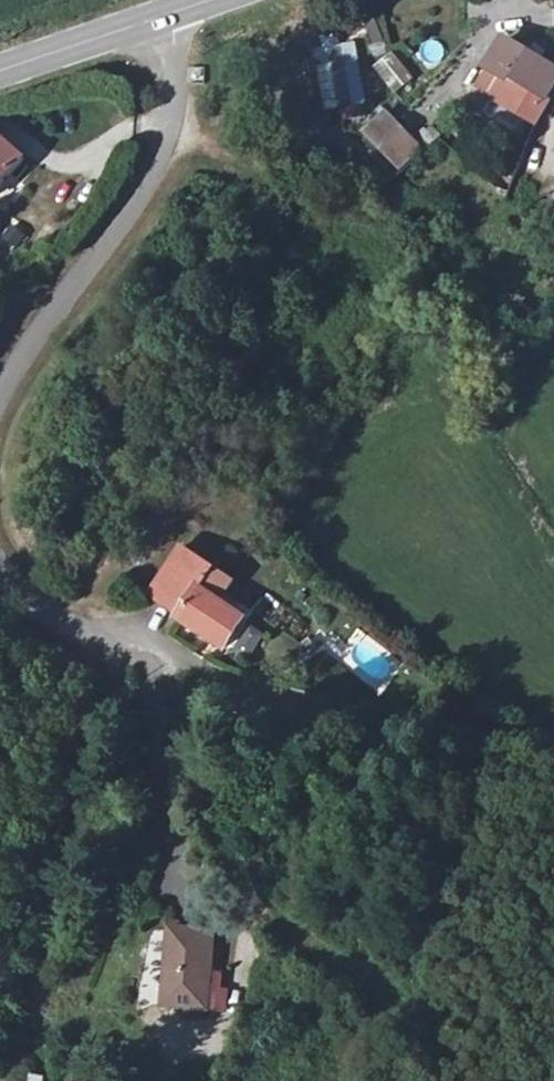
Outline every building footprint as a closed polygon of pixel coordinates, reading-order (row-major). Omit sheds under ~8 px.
[(546,98),(553,82),(553,73),(502,43),(491,66),(502,73),(546,98)] [(323,105),(361,103),(358,47),(320,49),(323,105)] [(393,51),(376,62),(395,90),(412,79),(393,51)] [(546,98),(502,73),(488,98),(485,102),(535,126),(549,101),(546,98)] [(400,171),(421,150),(386,115),(365,136),(400,171)] [(29,155),(0,129),(0,189),(29,155)] [(175,619),(199,590),(214,570),(179,552),(144,601),(175,619)] [(244,621),(199,590),(175,619),(225,650),(244,621)] [(263,595),(253,612),(289,634),(300,617),(263,595)] [(160,1011),(225,1012),(225,971),(213,971),(214,928),(160,928),(160,1011)]
